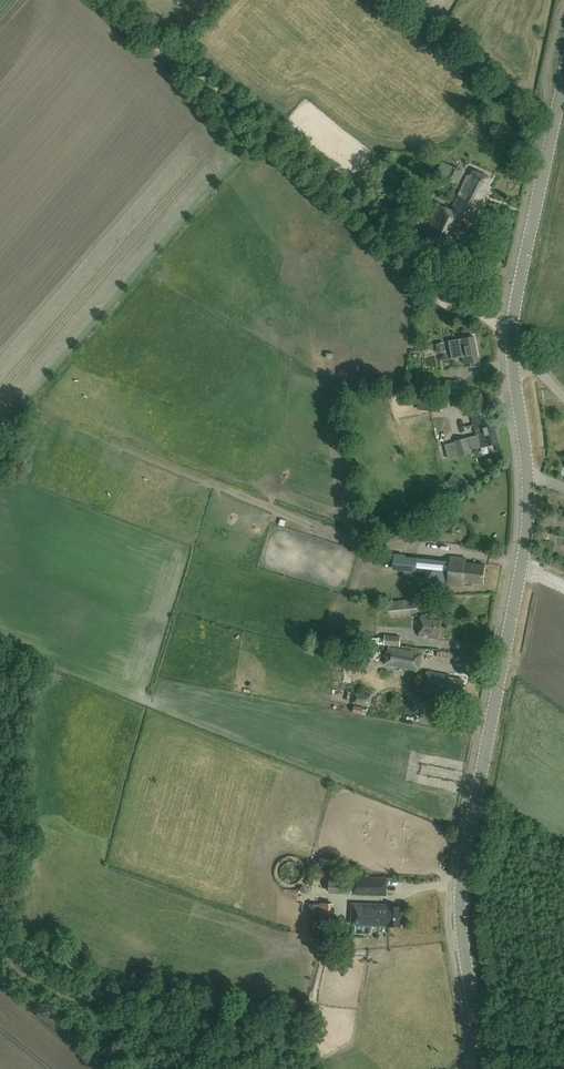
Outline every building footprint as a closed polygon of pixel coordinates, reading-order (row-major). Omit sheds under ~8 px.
[(463,172),(449,165),(443,177),(457,184),(463,172)] [(428,234),(424,244),(441,252),(445,243),(454,247),(458,238),(449,234),(459,214),(475,222),(486,200),(485,199),(488,193),(486,192),(492,178),(473,169),(470,176),(469,175),(452,210),(439,204),(426,233),(428,234)] [(465,363),(471,362),(472,367),(479,365),(478,360),(479,360),(474,335),(459,338),(460,339),(459,339),(449,340),(453,358),(463,356),(465,363)] [(446,382),(445,393),(460,394),(461,383),(446,382)] [(426,396),(425,408),(441,410),(442,398),(426,396)] [(455,441),(459,455),(472,452),(471,448),(480,446),(480,447),(499,442),(490,406),(471,411),(477,435),(455,441)] [(502,454),(510,452),(506,440),(498,443),(502,454)] [(414,580),(448,583),(448,584),(463,586),(463,581),(483,583),(485,564),(465,562),(465,559),(451,557),(450,561),(417,557),(414,580)] [(416,598),(386,602),(389,615),(418,612),(416,598)] [(421,615),(419,635),(430,637),(430,634),(439,635),(440,620),(427,618),(428,615),(421,615)] [(384,645),(388,645),(400,646),(401,636),(385,634),(384,645)] [(421,653),(389,647),(386,664),(418,670),(421,653)] [(428,670),(423,691),(445,696),(446,693),(462,696),(465,680),(444,676),(445,674),(428,670)] [(355,692),(354,703),(369,706),(371,694),(355,692)] [(387,877),(354,876),(354,893),(386,894),(387,877)] [(352,881),(330,881),(330,891),(351,891),(352,881)] [(352,921),(379,922),(386,922),(386,925),(400,925),(401,906),(385,906),(385,904),(353,903),(352,921)] [(318,925),(319,905),(311,904),(310,925),(318,925)]
